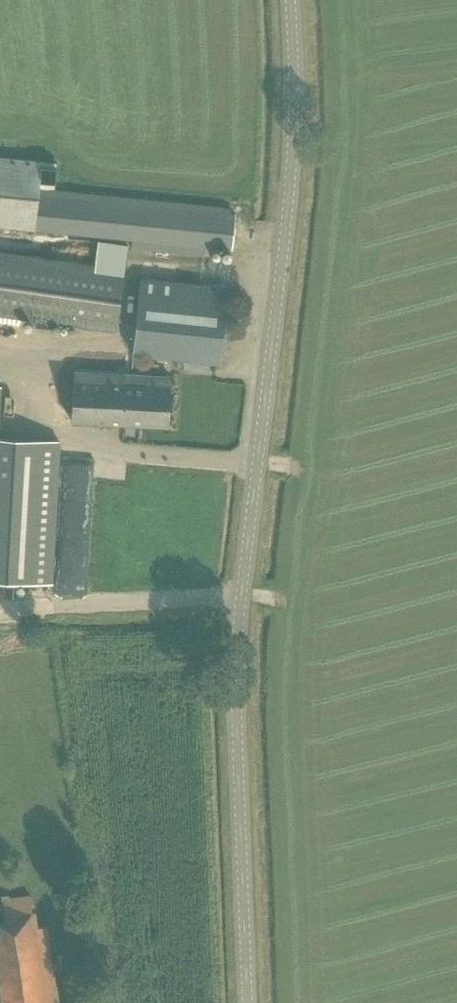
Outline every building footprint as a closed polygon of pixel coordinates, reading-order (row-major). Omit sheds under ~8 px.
[(90,235),(131,239),(130,248),(203,255),(204,247),(211,247),(231,250),(235,214),(215,212),(93,200),(53,196),(54,189),(56,162),(40,160),(0,156),(0,226),(90,235)] [(85,329),(114,332),(124,248),(95,244),(92,264),(0,251),(0,316),(85,329)] [(134,354),(199,361),(219,363),(227,287),(142,278),(134,354)] [(73,371),(72,421),(167,426),(169,376),(73,371)] [(50,585),(56,441),(0,439),(0,583),(50,585)] [(2,1002),(47,1002),(36,928),(34,912),(32,912),(29,896),(9,899),(2,900),(5,920),(6,931),(0,932),(0,990),(2,1002)]
